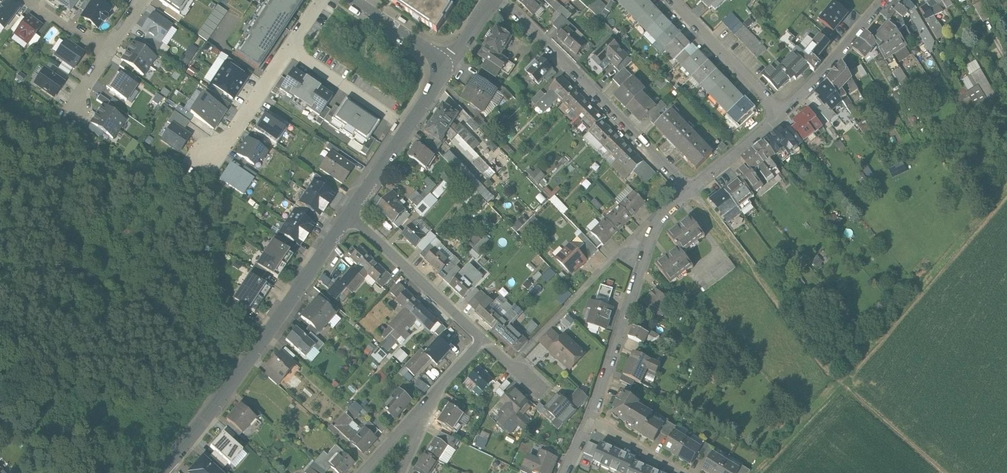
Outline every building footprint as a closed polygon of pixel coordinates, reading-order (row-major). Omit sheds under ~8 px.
[(0,6),(0,24),(4,27),(19,8),(8,0),(5,0),(3,3),(0,6)] [(70,8),(76,0),(58,0),(70,8)] [(79,8),(85,12),(93,0),(85,0),(79,8)] [(81,16),(98,27),(102,21),(103,22),(106,21),(108,18),(107,16),(106,15),(110,9),(97,0),(93,0),(85,12),(81,16)] [(159,0),(182,16),(193,0),(159,0)] [(242,36),(245,37),(235,52),(259,68),(305,0),(266,0),(242,36)] [(437,32),(454,7),(444,0),(390,0),(437,32)] [(533,14),(541,5),(539,3),(535,0),(518,0),(533,14)] [(552,0),(544,0),(556,11),(561,6),(557,2),(555,3),(552,0)] [(588,8),(599,18),(605,9),(606,7),(599,0),(595,0),(588,8)] [(606,7),(605,9),(610,12),(615,4),(616,3),(611,0),(606,7)] [(616,3),(615,4),(626,15),(628,14),(642,0),(617,0),(616,3)] [(628,14),(637,23),(653,7),(647,0),(642,0),(628,14)] [(700,0),(709,10),(712,7),(715,10),(726,0),(700,0)] [(913,7),(904,0),(899,6),(907,13),(912,21),(912,22),(924,44),(926,42),(932,39),(926,30),(927,30),(913,7)] [(931,0),(923,0),(926,5),(933,16),(934,16),(941,12),(931,0)] [(941,4),(941,3),(946,10),(951,6),(947,0),(938,0),(941,4)] [(892,1),(880,16),(889,23),(896,14),(894,12),(899,6),(892,1)] [(979,2),(973,6),(983,22),(989,19),(979,2)] [(996,2),(987,7),(992,15),(1001,10),(996,2)] [(848,14),(834,3),(820,20),(833,31),(848,14)] [(227,11),(217,4),(197,33),(207,40),(227,11)] [(937,23),(933,17),(926,5),(921,9),(925,17),(923,18),(936,40),(945,34),(938,23),(937,23)] [(572,15),(561,6),(556,11),(552,15),(554,17),(550,21),(553,24),(561,15),(567,21),(572,15)] [(899,6),(894,12),(896,14),(902,19),(907,13),(899,6)] [(653,7),(637,23),(646,33),(662,17),(653,7)] [(171,26),(153,13),(142,28),(148,33),(161,41),(171,26)] [(736,19),(731,14),(722,22),(727,27),(736,19)] [(889,23),(888,24),(873,40),(876,46),(880,51),(879,52),(884,61),(892,56),(895,54),(899,60),(909,54),(905,48),(907,47),(905,43),(898,33),(905,28),(902,19),(896,14),(889,23)] [(29,15),(15,33),(28,42),(41,24),(29,15)] [(567,21),(561,15),(553,24),(552,25),(561,32),(566,26),(568,28),(571,25),(567,21)] [(662,17),(646,33),(643,35),(653,45),(672,26),(662,17)] [(736,19),(727,27),(731,31),(740,23),(736,19)] [(740,23),(731,31),(735,35),(744,27),(740,23)] [(571,25),(568,28),(566,26),(561,32),(557,37),(576,54),(586,43),(575,34),(577,31),(571,25)] [(672,26),(653,45),(661,54),(664,51),(681,35),(672,26)] [(501,29),(499,27),(495,28),(493,31),(494,32),(493,34),(490,32),(486,38),(488,40),(484,46),(485,47),(479,56),(486,61),(500,70),(501,71),(508,61),(500,56),(512,37),(501,30),(501,29)] [(744,27),(735,35),(739,39),(747,30),(744,27)] [(905,28),(898,33),(905,43),(912,38),(905,28)] [(747,30),(739,39),(742,43),(751,34),(747,30)] [(797,48),(790,43),(795,38),(786,31),(778,41),(793,53),(797,48)] [(161,41),(148,33),(143,40),(158,50),(163,43),(161,41)] [(866,33),(853,49),(864,59),(876,46),(873,40),(872,40),(866,33)] [(751,34),(742,43),(746,47),(755,38),(751,34)] [(681,35),(664,51),(674,61),(676,58),(691,45),(681,35)] [(820,36),(804,55),(797,48),(793,53),(794,54),(808,67),(814,71),(821,63),(816,59),(829,44),(820,36)] [(755,38),(746,47),(750,50),(758,42),(755,38)] [(912,38),(905,43),(907,47),(909,51),(917,46),(912,38)] [(84,53),(65,40),(55,54),(74,67),(84,53)] [(626,56),(610,40),(595,55),(592,59),(602,69),(610,61),(615,65),(619,61),(620,62),(626,56)] [(156,56),(134,41),(128,50),(150,65),(156,56)] [(758,42),(750,50),(754,54),(762,46),(758,42)] [(691,45),(676,58),(680,62),(696,47),(692,43),(691,45)] [(192,46),(186,56),(191,59),(197,49),(192,46)] [(762,46),(754,54),(757,58),(766,50),(762,46)] [(696,47),(680,62),(683,66),(698,51),(699,50),(696,47)] [(150,65),(128,50),(121,59),(123,60),(134,68),(143,74),(150,65)] [(698,51),(683,66),(682,67),(682,68),(681,69),(689,79),(690,78),(691,78),(708,61),(698,51)] [(780,67),(776,63),(763,75),(778,90),(785,84),(783,82),(787,77),(791,81),(794,78),(796,80),(801,75),(801,74),(808,67),(794,54),(780,67)] [(626,56),(620,62),(619,61),(615,65),(613,67),(620,73),(625,68),(631,62),(626,56)] [(908,84),(892,56),(884,61),(894,76),(901,88),(908,84)] [(241,66),(228,57),(224,62),(225,62),(238,71),(241,66)] [(542,57),(527,72),(538,83),(545,77),(553,69),(542,57)] [(134,68),(123,60),(120,65),(127,70),(131,73),(134,68)] [(496,77),(500,70),(486,61),(482,67),(496,77)] [(508,61),(501,71),(508,75),(515,66),(508,61)] [(708,61),(691,78),(689,80),(697,89),(700,86),(717,70),(708,61)] [(238,71),(225,62),(218,73),(240,88),(247,77),(238,71)] [(842,62),(827,79),(836,92),(841,88),(848,82),(852,79),(842,62)] [(68,75),(53,64),(49,71),(63,81),(68,75)] [(861,66),(850,72),(856,82),(867,75),(861,66)] [(49,71),(45,68),(35,82),(54,95),(59,87),(61,87),(64,83),(63,81),(49,71)] [(620,73),(613,80),(620,87),(632,75),(625,68),(620,73)] [(306,78),(293,69),(279,89),(319,116),(333,95),(320,87),(322,83),(308,74),(306,78)] [(553,69),(545,77),(548,81),(556,73),(553,69)] [(1000,101),(980,69),(971,75),(986,99),(991,107),(997,103),(1000,101)] [(136,77),(127,70),(123,75),(133,82),(136,77)] [(717,70),(700,86),(709,96),(726,80),(717,70)] [(123,75),(117,71),(106,86),(126,99),(137,84),(133,82),(123,75)] [(240,88),(218,73),(211,83),(224,92),(234,98),(240,88)] [(561,76),(549,88),(551,90),(545,96),(546,96),(537,105),(544,112),(558,98),(563,103),(575,91),(568,85),(569,84),(561,76)] [(495,89),(476,77),(469,88),(488,100),(495,89)] [(857,89),(852,79),(848,82),(850,86),(849,87),(852,93),(857,89)] [(631,80),(615,97),(621,102),(627,107),(641,94),(643,92),(631,80)] [(726,80),(709,96),(718,105),(735,89),(726,80)] [(842,102),(828,82),(825,85),(823,85),(821,86),(819,88),(819,90),(816,93),(821,99),(819,101),(822,104),(825,107),(826,105),(832,111),(842,102)] [(211,83),(210,83),(207,88),(220,96),(224,92),(211,83)] [(488,100),(469,88),(462,98),(482,110),(488,100)] [(856,112),(841,88),(836,92),(852,115),(856,112)] [(513,97),(506,89),(500,94),(508,102),(513,97)] [(735,89),(718,105),(727,115),(744,99),(735,89)] [(902,89),(893,94),(899,104),(908,99),(902,89)] [(540,91),(531,100),(537,105),(546,96),(545,96),(540,91)] [(584,99),(575,91),(563,103),(557,109),(563,115),(566,112),(574,120),(577,117),(588,105),(583,100),(584,99)] [(110,100),(100,93),(97,98),(103,103),(107,105),(110,100)] [(230,104),(215,93),(211,99),(226,109),(230,104)] [(203,94),(197,103),(220,119),(226,109),(211,99),(203,94)] [(654,108),(641,95),(641,94),(627,107),(626,108),(641,123),(648,116),(655,109),(655,108),(654,107),(654,108)] [(380,122),(345,99),(330,122),(364,145),(380,122)] [(744,99),(727,115),(725,117),(737,129),(753,114),(750,112),(753,108),(744,99)] [(928,99),(921,102),(926,111),(932,108),(928,99)] [(986,99),(975,108),(980,116),(981,115),(991,107),(986,99)] [(655,109),(648,116),(652,121),(658,114),(667,107),(661,101),(655,108),(655,109)] [(107,105),(103,103),(97,112),(119,127),(126,118),(107,105)] [(220,119),(197,103),(190,112),(194,114),(214,128),(220,119)] [(453,110),(443,103),(434,116),(450,127),(474,151),(481,144),(460,123),(457,126),(453,123),(459,114),(474,130),(479,125),(473,119),(458,105),(453,110)] [(991,107),(981,115),(984,120),(1001,108),(997,103),(991,107)] [(190,112),(179,104),(175,111),(190,121),(194,114),(190,112)] [(598,113),(589,104),(588,105),(577,117),(590,130),(601,120),(602,118),(597,114),(598,113)] [(822,104),(817,109),(828,121),(836,115),(832,111),(826,105),(825,107),(822,104)] [(807,108),(792,121),(795,125),(791,129),(801,141),(812,132),(814,133),(822,126),(807,108)] [(692,132),(671,110),(662,118),(655,126),(654,126),(667,139),(666,140),(674,148),(692,132)] [(190,121),(175,111),(167,121),(172,124),(172,123),(183,131),(190,121)] [(119,127),(97,112),(91,121),(103,129),(113,136),(119,127)] [(287,128),(264,113),(254,127),(277,142),(287,128)] [(485,122),(478,114),(473,119),(479,125),(480,127),(485,122)] [(652,121),(651,122),(655,126),(662,118),(658,114),(652,121)] [(450,127),(434,116),(424,131),(441,142),(444,137),(444,136),(446,134),(450,127)] [(862,119),(856,122),(863,132),(868,128),(862,119)] [(610,128),(601,120),(590,130),(583,138),(597,152),(614,134),(609,129),(610,128)] [(103,129),(91,121),(88,126),(100,134),(103,129)] [(183,131),(172,123),(172,124),(162,138),(180,150),(190,135),(183,131)] [(474,151),(450,127),(446,134),(473,162),(479,156),(474,151)] [(791,129),(784,134),(779,128),(774,132),(775,132),(763,141),(775,156),(783,149),(788,154),(802,143),(801,141),(791,129)] [(712,153),(692,132),(674,148),(683,157),(683,156),(695,169),(712,153)] [(614,134),(597,152),(611,166),(628,148),(623,143),(624,142),(615,133),(614,134)] [(267,151),(247,138),(237,152),(254,164),(259,157),(262,159),(267,151)] [(763,141),(752,150),(770,173),(776,169),(770,160),(775,156),(763,141)] [(339,149),(329,142),(326,147),(331,151),(336,154),(339,149)] [(423,148),(416,143),(408,155),(425,166),(429,160),(431,161),(435,155),(423,148)] [(436,149),(426,143),(423,148),(435,155),(438,151),(436,149)] [(638,156),(629,147),(628,148),(611,166),(625,179),(642,162),(637,157),(638,156)] [(783,149),(775,156),(779,161),(788,154),(783,149)] [(752,150),(741,158),(748,167),(752,173),(753,172),(758,168),(759,171),(767,181),(773,176),(770,173),(752,150)] [(336,154),(331,151),(320,167),(342,182),(353,166),(336,154)] [(478,180),(450,151),(444,157),(480,195),(485,190),(477,181),(478,180)] [(495,173),(479,156),(473,162),(488,179),(495,173)] [(254,178),(231,162),(220,177),(244,193),(254,178)] [(644,163),(637,171),(640,175),(648,167),(644,163)] [(862,168),(868,177),(873,174),(866,165),(862,168)] [(530,168),(526,172),(538,183),(545,176),(537,167),(533,171),(530,168)] [(648,167),(640,175),(647,181),(655,174),(648,167)] [(752,173),(748,167),(739,175),(737,172),(736,173),(740,178),(753,194),(757,191),(763,186),(753,172),(752,173)] [(327,181),(316,173),(311,179),(314,181),(314,180),(323,187),(327,181)] [(773,176),(767,181),(768,183),(763,186),(757,191),(761,196),(781,180),(778,178),(776,175),(773,177),(773,176)] [(753,194),(740,178),(724,190),(738,208),(754,196),(753,194)] [(323,187),(314,180),(314,181),(307,190),(327,204),(331,197),(333,193),(323,187)] [(547,187),(544,189),(552,198),(555,195),(557,193),(560,189),(558,186),(552,192),(547,187)] [(327,204),(307,190),(301,200),(310,207),(320,213),(322,209),(323,210),(327,204)] [(392,190),(376,207),(397,227),(409,215),(397,203),(402,199),(392,190)] [(724,190),(711,200),(728,222),(741,212),(738,208),(724,190)] [(425,198),(417,191),(409,199),(417,207),(425,198)] [(633,191),(628,197),(620,206),(630,216),(635,211),(636,212),(645,203),(633,191)] [(550,200),(563,214),(569,210),(555,195),(552,198),(550,200)] [(310,207),(301,200),(298,198),(295,204),(306,212),(310,207)] [(425,198),(417,207),(418,207),(416,210),(423,216),(432,205),(425,198)] [(306,212),(295,204),(291,209),(294,211),(303,217),(306,212)] [(619,205),(614,210),(615,211),(606,219),(616,230),(622,224),(622,225),(631,217),(630,216),(620,206),(619,205)] [(303,217),(294,211),(287,221),(307,234),(311,228),(310,227),(313,223),(303,217)] [(690,216),(667,233),(677,247),(656,263),(671,283),(678,278),(677,277),(685,270),(686,272),(694,266),(683,253),(689,248),(688,247),(697,240),(698,242),(705,236),(690,216)] [(535,217),(528,224),(537,234),(544,227),(535,217)] [(606,219),(605,218),(600,224),(601,224),(592,233),(594,235),(602,243),(608,238),(608,239),(617,230),(616,230),(606,219)] [(307,234),(287,221),(281,230),(280,231),(290,237),(299,243),(302,240),(303,240),(307,234)] [(748,222),(739,229),(743,234),(752,227),(748,222)] [(412,223),(402,233),(416,246),(426,236),(412,223)] [(290,237),(280,231),(281,230),(278,228),(275,234),(286,242),(290,237)] [(589,240),(581,232),(577,237),(584,244),(577,251),(585,259),(588,261),(598,250),(597,248),(589,240)] [(286,242),(275,234),(270,240),(273,242),(273,241),(282,248),(286,242)] [(602,243),(594,235),(589,240),(597,248),(602,243)] [(282,248),(273,241),(273,242),(265,253),(285,266),(293,255),(282,248)] [(441,243),(426,259),(439,272),(450,261),(454,256),(441,243)] [(577,251),(569,244),(562,251),(564,253),(557,259),(572,273),(585,259),(577,251)] [(373,258),(360,246),(355,251),(352,248),(349,252),(352,255),(350,256),(358,264),(363,269),(373,258)] [(285,266),(265,253),(258,263),(258,264),(267,270),(278,277),(285,266)] [(818,253),(811,258),(816,266),(823,261),(818,253)] [(386,271),(373,258),(363,269),(359,273),(347,287),(351,291),(352,292),(364,278),(363,277),(367,272),(376,281),(386,271)] [(728,258),(696,282),(703,292),(735,267),(728,258)] [(450,261),(439,272),(438,273),(444,279),(451,271),(456,267),(450,261)] [(267,270),(258,264),(258,263),(256,262),(251,268),(263,276),(267,270)] [(352,267),(340,281),(336,281),(328,291),(337,298),(341,294),(342,293),(347,287),(359,273),(363,269),(358,264),(354,269),(352,267)] [(454,280),(450,284),(463,297),(482,278),(468,265),(454,280)] [(263,276),(251,268),(247,274),(250,276),(250,275),(259,282),(263,276)] [(556,274),(550,269),(542,277),(548,283),(556,274)] [(335,280),(323,271),(318,279),(329,287),(335,280)] [(386,271),(376,281),(382,286),(392,276),(386,271)] [(451,271),(444,279),(450,284),(454,280),(452,279),(455,275),(451,271)] [(538,272),(533,278),(536,281),(542,275),(538,272)] [(259,282),(250,275),(250,276),(242,287),(262,300),(270,289),(259,282)] [(533,285),(527,280),(522,285),(528,290),(533,285)] [(399,283),(391,292),(396,297),(404,288),(399,283)] [(613,289),(602,285),(597,298),(605,300),(609,301),(613,289)] [(262,300),(242,287),(235,297),(235,298),(244,304),(255,311),(262,300)] [(347,287),(342,293),(346,296),(351,291),(347,287)] [(655,288),(643,302),(660,317),(671,305),(672,304),(664,296),(655,288)] [(561,304),(562,305),(572,295),(566,289),(556,299),(561,304)] [(681,299),(671,289),(664,296),(672,304),(671,305),(673,307),(681,299)] [(419,303),(407,290),(397,300),(405,308),(389,325),(390,326),(394,330),(419,303)] [(480,291),(470,302),(477,309),(487,298),(480,291)] [(244,304),(235,298),(235,297),(233,296),(228,302),(240,310),(244,304)] [(326,305),(317,297),(309,306),(327,322),(335,313),(326,305)] [(493,303),(487,298),(477,309),(475,311),(493,328),(502,318),(490,306),(493,303)] [(596,302),(591,300),(588,308),(593,310),(588,324),(605,329),(612,308),(604,305),(596,302)] [(339,309),(330,301),(326,305),(335,313),(339,309)] [(506,302),(500,308),(506,314),(510,310),(512,308),(506,302)] [(435,317),(419,303),(394,330),(390,334),(396,339),(396,340),(400,336),(404,339),(409,334),(404,329),(406,326),(408,327),(414,321),(412,320),(413,319),(415,318),(425,327),(435,317)] [(327,322),(309,306),(301,315),(310,323),(319,331),(327,322)] [(502,318),(493,328),(513,347),(523,337),(510,325),(518,317),(510,310),(506,314),(502,318)] [(574,320),(568,315),(562,322),(568,327),(574,320)] [(443,325),(435,317),(425,327),(433,335),(435,332),(443,325)] [(532,320),(524,328),(530,335),(538,326),(532,320)] [(644,326),(636,322),(633,327),(642,330),(644,326)] [(319,331),(310,323),(307,328),(311,331),(315,336),(319,331)] [(443,325),(435,332),(439,336),(443,333),(447,328),(443,325)] [(390,326),(382,335),(385,338),(387,337),(390,334),(394,330),(390,326)] [(307,336),(296,327),(286,338),(306,356),(314,346),(316,344),(307,336)] [(642,330),(633,327),(629,336),(644,343),(645,340),(648,334),(647,333),(642,330)] [(653,329),(650,328),(647,333),(648,334),(645,340),(652,343),(660,336),(652,332),(653,329)] [(561,338),(551,329),(540,341),(550,350),(561,338)] [(315,336),(311,331),(307,336),(316,344),(314,346),(318,350),(324,343),(315,336)] [(439,336),(437,338),(439,340),(446,347),(452,341),(443,333),(439,336)] [(396,339),(390,334),(387,337),(392,343),(396,339)] [(585,353),(565,334),(561,338),(550,350),(570,369),(585,353)] [(523,337),(513,347),(518,352),(528,342),(523,337)] [(421,348),(398,372),(409,382),(413,378),(407,372),(409,370),(414,375),(431,358),(437,364),(450,351),(446,347),(439,340),(427,353),(421,348)] [(295,355),(285,346),(281,351),(291,359),(295,355)] [(369,354),(378,362),(386,354),(376,346),(369,354)] [(399,348),(392,355),(400,362),(407,354),(399,348)] [(291,359),(281,351),(268,366),(270,367),(282,378),(295,363),(291,359)] [(660,365),(634,352),(623,375),(635,380),(641,383),(647,370),(656,374),(660,365)] [(282,378),(270,367),(265,373),(277,383),(282,378)] [(493,380),(479,367),(469,378),(477,386),(473,390),(478,395),(493,380)] [(623,375),(623,374),(620,380),(632,386),(635,380),(623,375)] [(427,384),(418,379),(414,385),(423,391),(427,384)] [(497,381),(490,389),(494,392),(501,385),(497,381)] [(513,389),(503,400),(511,408),(507,412),(504,410),(501,414),(503,416),(499,421),(504,426),(511,419),(519,411),(527,402),(513,389)] [(578,389),(567,402),(576,410),(588,397),(578,389)] [(410,400),(399,390),(383,407),(387,410),(386,411),(388,412),(395,418),(405,406),(410,400)] [(639,401),(624,392),(613,408),(615,409),(613,411),(620,416),(619,418),(633,426),(632,428),(640,433),(650,417),(652,414),(636,404),(639,401)] [(567,402),(558,394),(545,408),(545,409),(542,413),(541,414),(559,429),(576,410),(567,402)] [(355,401),(351,405),(359,412),(368,402),(365,400),(360,405),(355,401)] [(468,409),(456,400),(453,406),(464,414),(468,409)] [(247,409),(241,403),(227,418),(230,421),(242,432),(255,417),(247,409)] [(545,408),(539,403),(536,410),(541,414),(542,413),(545,409),(545,408)] [(453,406),(450,404),(438,421),(453,432),(453,431),(457,433),(462,426),(458,423),(464,414),(453,406)] [(262,414),(252,405),(247,409),(255,417),(257,419),(262,414)] [(360,413),(351,406),(346,411),(355,419),(360,413)] [(365,406),(360,412),(366,416),(370,411),(365,406)] [(519,411),(511,419),(519,426),(527,419),(519,411)] [(364,427),(363,429),(345,414),(334,426),(339,431),(364,453),(376,438),(364,427)] [(650,417),(640,433),(653,441),(659,432),(663,425),(663,424),(650,417)] [(386,427),(377,419),(372,424),(379,430),(381,432),(386,427)] [(242,432),(230,421),(226,426),(235,434),(238,436),(242,432)] [(372,424),(369,421),(365,425),(375,434),(379,430),(372,424)] [(671,424),(665,421),(663,424),(663,425),(659,432),(664,435),(671,424)] [(334,426),(331,424),(327,428),(335,436),(339,431),(334,426)] [(677,428),(671,424),(664,435),(669,438),(674,431),(674,432),(677,428)] [(235,434),(226,426),(222,431),(223,432),(231,439),(235,434)] [(674,432),(674,431),(669,438),(664,447),(677,456),(687,440),(674,432)] [(223,432),(210,446),(215,450),(229,462),(230,463),(243,449),(231,439),(223,432)] [(449,436),(440,432),(436,438),(445,444),(449,439),(448,438),(449,436)] [(445,444),(436,438),(426,452),(438,460),(448,446),(445,444)] [(700,447),(687,440),(677,456),(691,464),(697,453),(701,448),(700,447)] [(710,445),(703,441),(700,447),(701,448),(697,453),(703,456),(710,445)] [(599,446),(589,442),(584,453),(594,457),(599,446)] [(633,461),(635,459),(628,456),(628,455),(601,443),(599,446),(594,457),(592,462),(617,472),(660,472),(633,461)] [(336,445),(328,455),(324,451),(314,462),(325,472),(331,466),(343,452),(336,445)] [(559,453),(541,445),(538,451),(541,452),(541,451),(555,458),(557,459),(559,453)] [(716,449),(710,445),(703,456),(708,459),(712,453),(713,453),(716,449)] [(229,462),(215,450),(210,456),(223,468),(229,462)] [(537,460),(529,456),(524,466),(534,471),(539,472),(551,472),(553,470),(550,468),(555,458),(541,451),(541,452),(537,460)] [(331,466),(339,472),(344,472),(354,461),(343,452),(331,466)] [(426,452),(415,469),(420,472),(429,472),(431,469),(436,472),(443,463),(438,460),(426,452)] [(712,453),(708,459),(702,469),(709,472),(718,472),(725,461),(713,453),(712,453)] [(223,468),(210,456),(206,460),(219,472),(223,468)] [(202,457),(189,472),(190,472),(220,472),(219,472),(206,460),(202,457)] [(314,462),(312,459),(303,469),(305,470),(304,471),(306,472),(324,472),(325,472),(314,462)] [(725,461),(718,472),(737,472),(739,469),(738,469),(725,461)] [(524,466),(522,464),(519,470),(526,472),(533,472),(534,471),(524,466)] [(741,465),(738,469),(739,469),(737,472),(748,472),(750,470),(741,465)]
